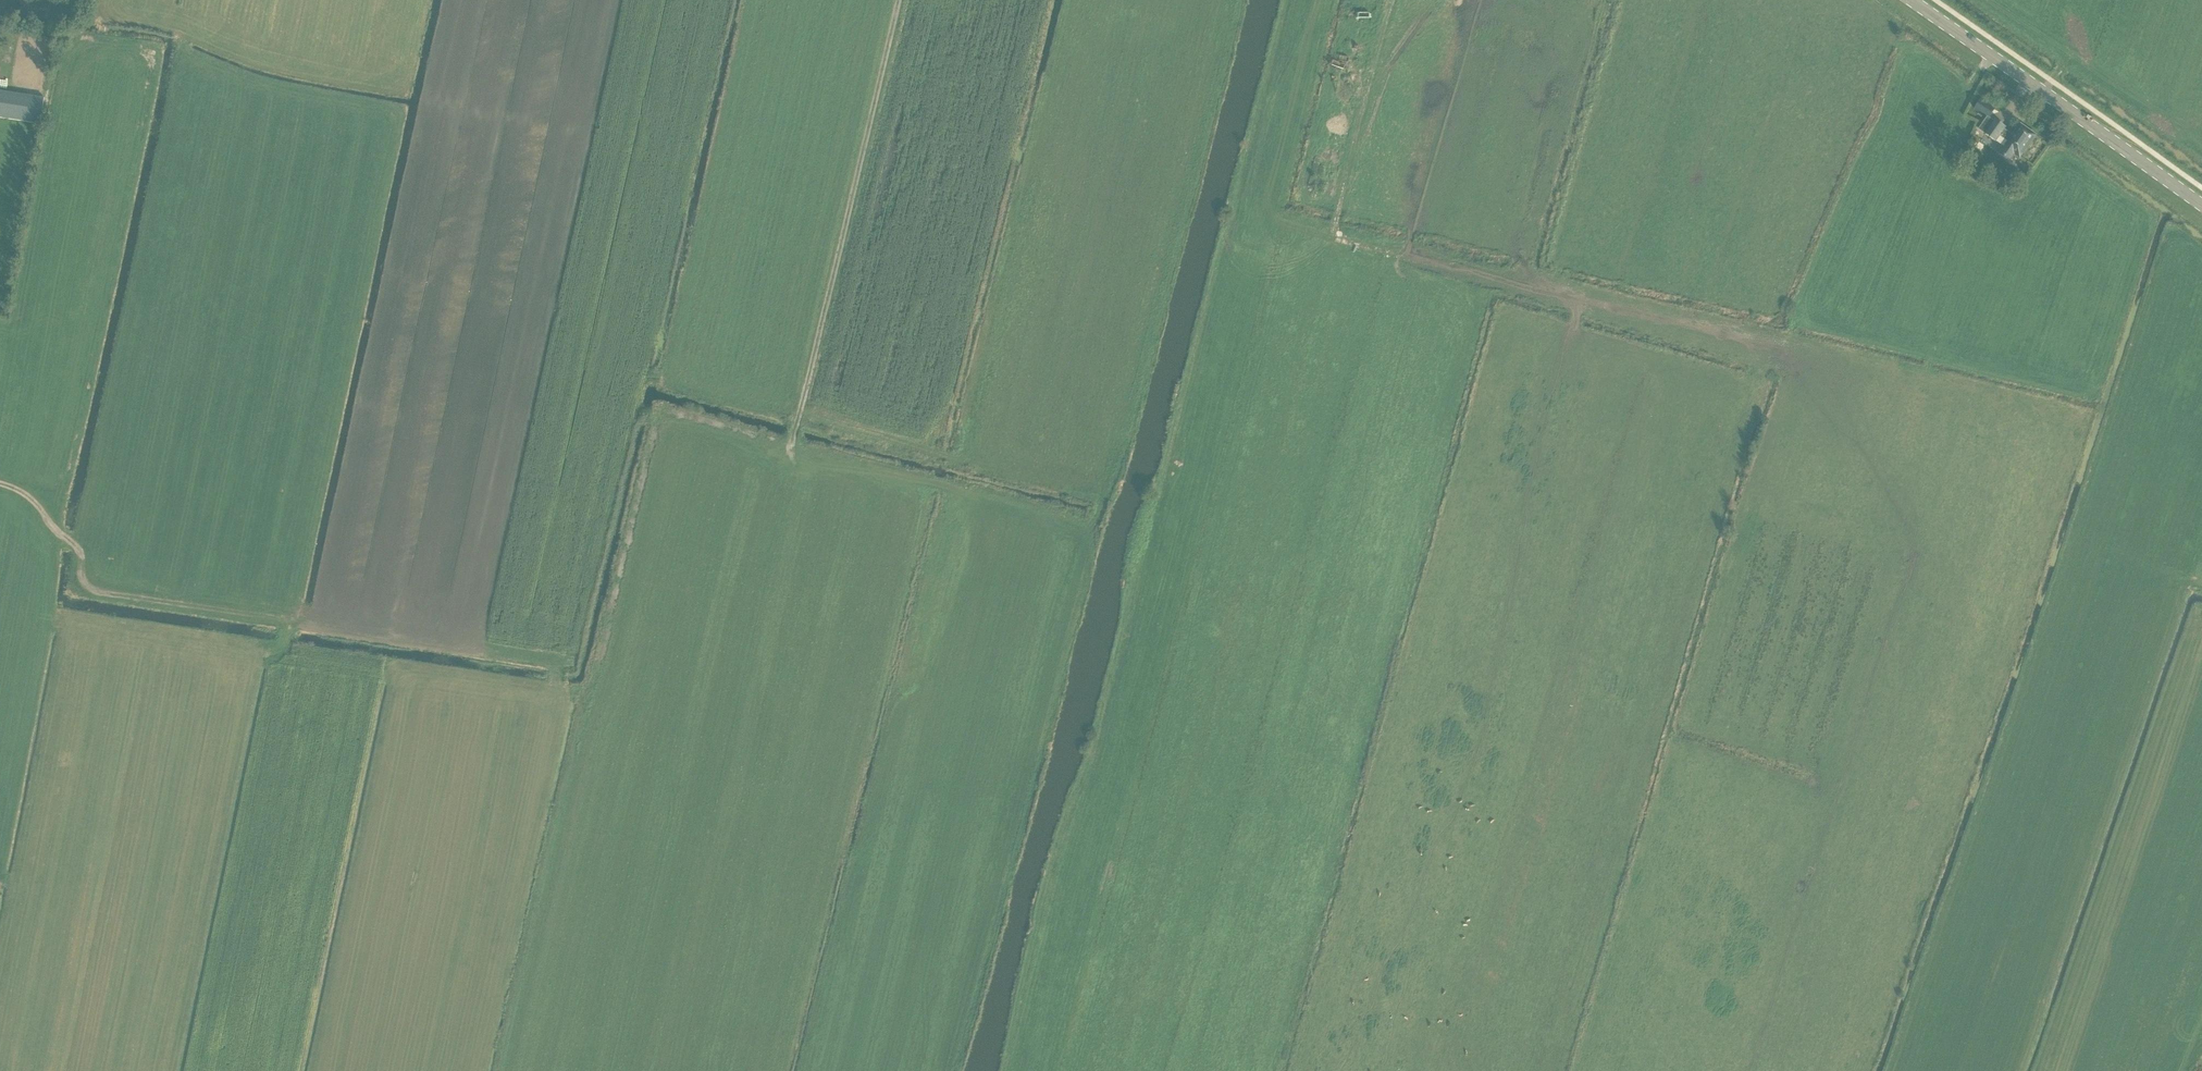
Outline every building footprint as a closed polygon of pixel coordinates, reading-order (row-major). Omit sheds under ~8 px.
[(44,98),(0,91),(0,118),(40,125),(44,98)] [(1995,120),(1994,122),(1987,117),(1978,129),(1985,134),(1996,141),(2000,135),(2008,141),(1999,154),(2010,161),(2015,154),(2020,158),(2036,136),(2020,124),(2012,136),(2004,130),(2006,128),(1995,120)]
